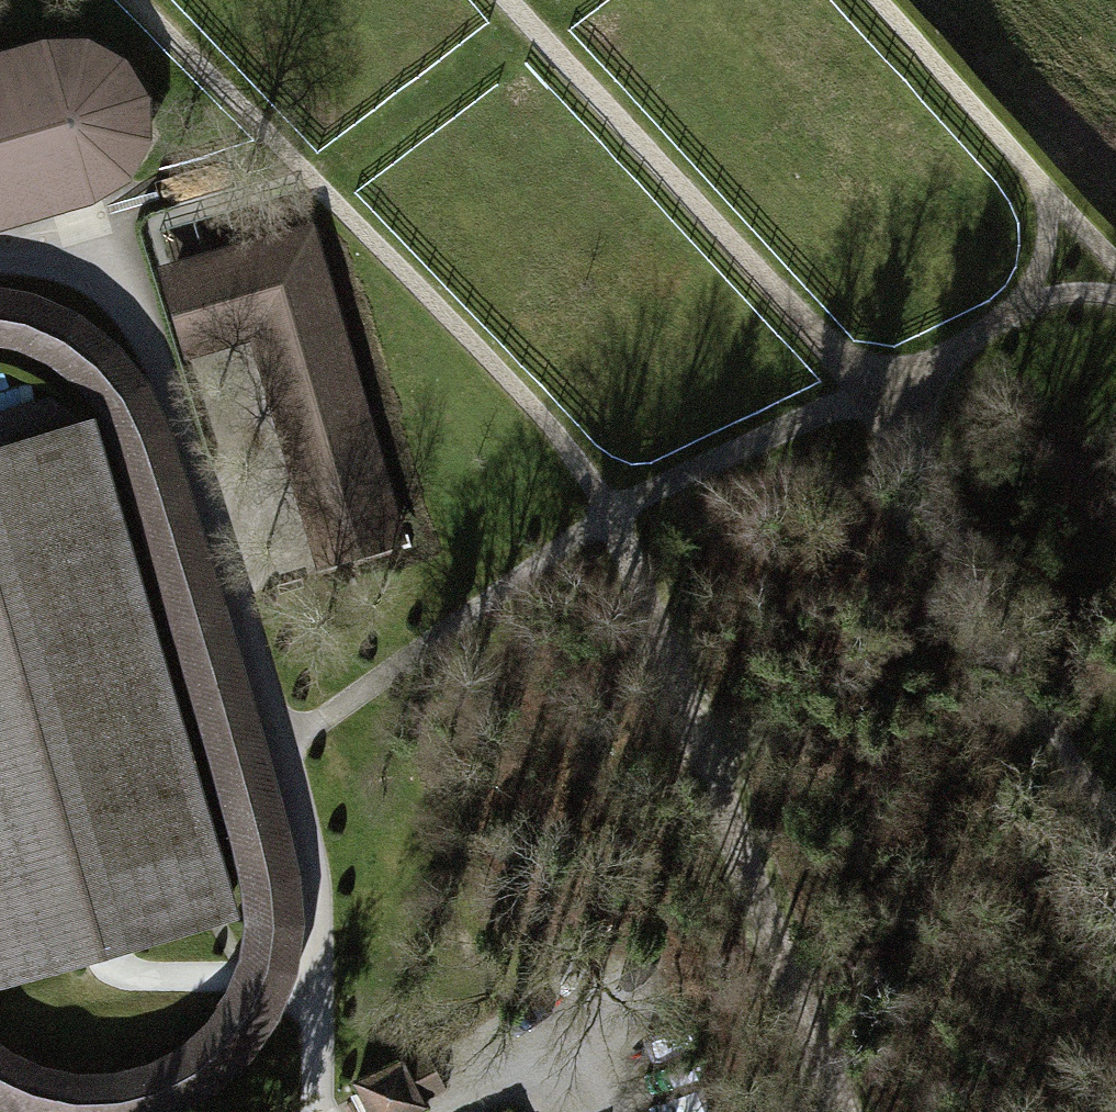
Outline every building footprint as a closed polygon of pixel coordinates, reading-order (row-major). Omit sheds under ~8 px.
[(45,39),(0,52),(0,231),(88,207),(129,184),(148,146),(148,102),(130,63),(92,39),(45,39)] [(318,210),(164,252),(194,361),(265,342),(326,569),(410,547),(318,210)] [(116,337),(31,294),(0,293),(0,348),(58,377),(90,401),(116,448),(229,829),(248,909),(236,986),(192,1041),(143,1065),(88,1074),(29,1061),(0,1041),(0,1111),(192,1111),(242,1079),(286,1019),(308,933),(291,828),(184,458),(166,407),(116,337)] [(0,445),(0,977),(227,914),(78,422),(0,445)] [(354,1089),(366,1111),(427,1111),(402,1064),(354,1089)]
